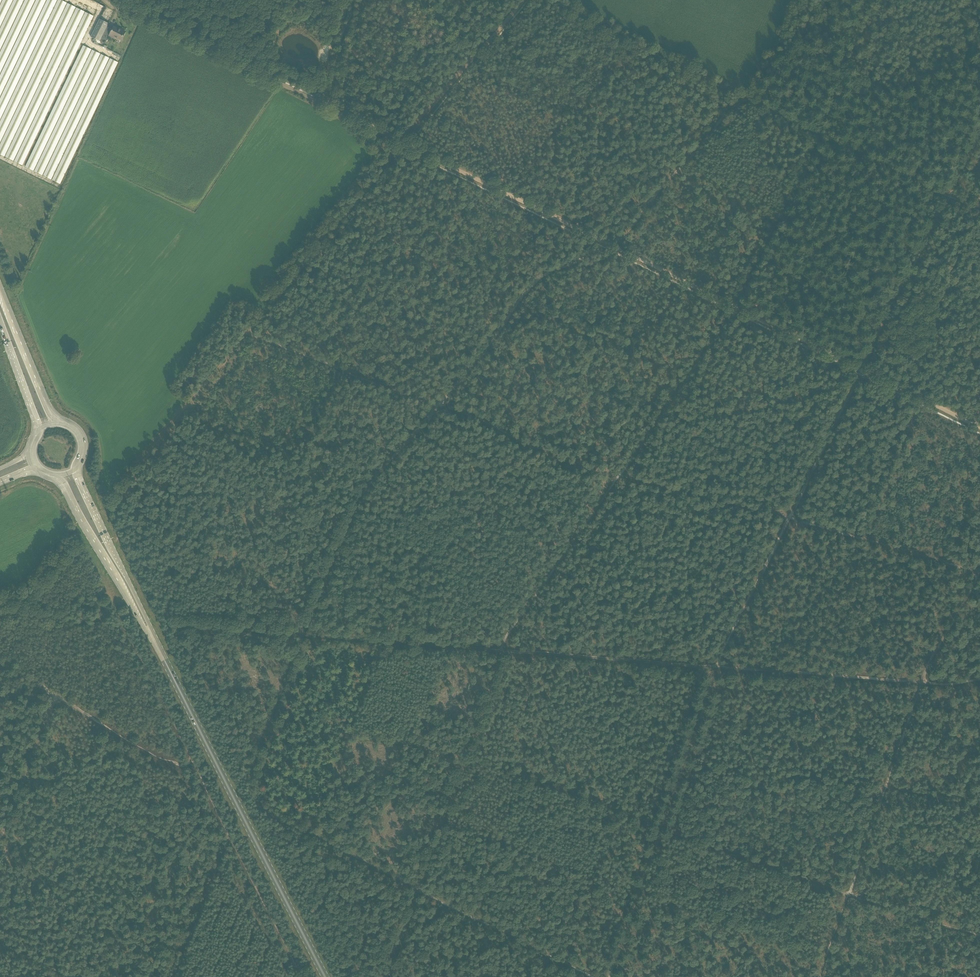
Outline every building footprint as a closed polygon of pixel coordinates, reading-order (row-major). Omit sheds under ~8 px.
[(61,0),(58,0),(0,122),(0,142),(67,3),(61,0)] [(0,99),(0,120),(58,0),(47,0),(0,99)] [(46,0),(36,0),(0,76),(0,97),(46,0)] [(0,53),(0,74),(35,0),(25,0),(0,53)] [(0,29),(0,51),(24,0),(14,0),(0,29)] [(13,0),(3,0),(0,6),(0,28),(13,0)] [(68,3),(0,145),(0,154),(4,156),(75,7),(68,3)] [(5,157),(12,160),(85,12),(76,8),(5,157)] [(85,12),(14,161),(21,165),(23,162),(43,120),(45,116),(66,73),(68,70),(78,48),(81,43),(93,16),(85,12)] [(91,38),(100,42),(105,30),(108,24),(100,19),(97,25),(91,38)] [(105,30),(100,42),(105,44),(109,36),(114,38),(115,37),(121,40),(123,36),(125,32),(121,30),(121,31),(113,27),(111,33),(105,30)] [(26,164),(25,167),(33,171),(91,50),(84,46),(82,50),(71,72),(69,75),(49,118),(47,122),(26,164)] [(58,122),(34,171),(41,175),(100,54),(93,50),(91,54),(80,76),(79,79),(58,122)] [(99,58),(43,176),(51,180),(108,62),(109,58),(101,54),(99,58)] [(110,58),(52,180),(60,184),(118,62),(110,58)]
